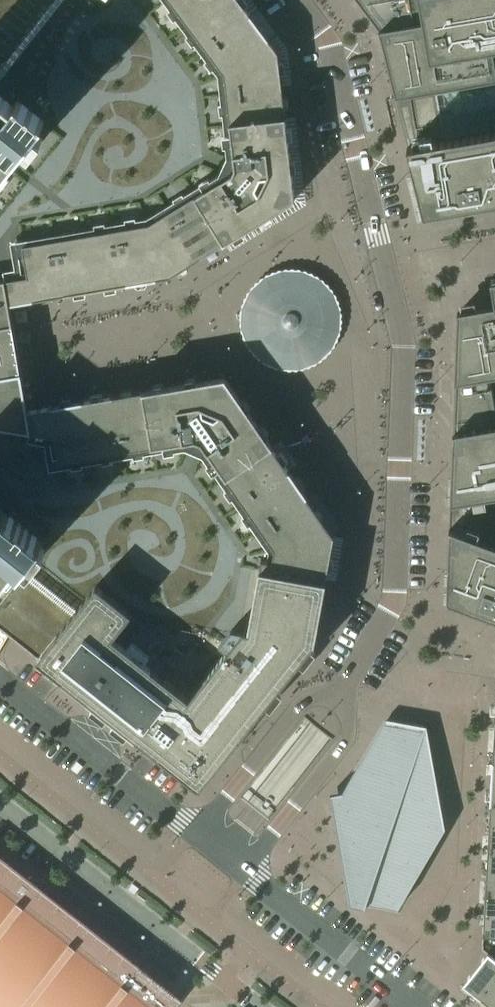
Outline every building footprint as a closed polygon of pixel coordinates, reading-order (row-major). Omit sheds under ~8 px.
[(37,654),(40,656),(39,657),(200,785),(277,687),(308,711),(243,794),(271,816),(371,689),(399,534),(339,26),(321,0),(0,0),(0,625),(37,654)] [(378,30),(423,212),(494,200),(494,0),(356,0),(378,30)] [(446,599),(489,615),(488,617),(494,619),(494,278),(490,279),(494,306),(457,313),(450,485),(448,485),(448,500),(450,500),(446,599)] [(383,718),(330,807),(347,901),(398,910),(447,828),(428,726),(383,718)] [(487,848),(486,870),(494,870),(494,848),(487,848)] [(0,854),(0,1006),(174,1006),(182,997),(0,854)] [(486,870),(485,891),(494,892),(494,870),(486,870)] [(485,891),(483,913),(494,913),(494,892),(485,891)] [(483,913),(482,935),(494,936),(494,913),(483,913)] [(463,984),(481,998),(494,979),(494,959),(487,953),(463,984)] [(481,998),(492,1006),(494,1006),(494,979),(481,998)]
